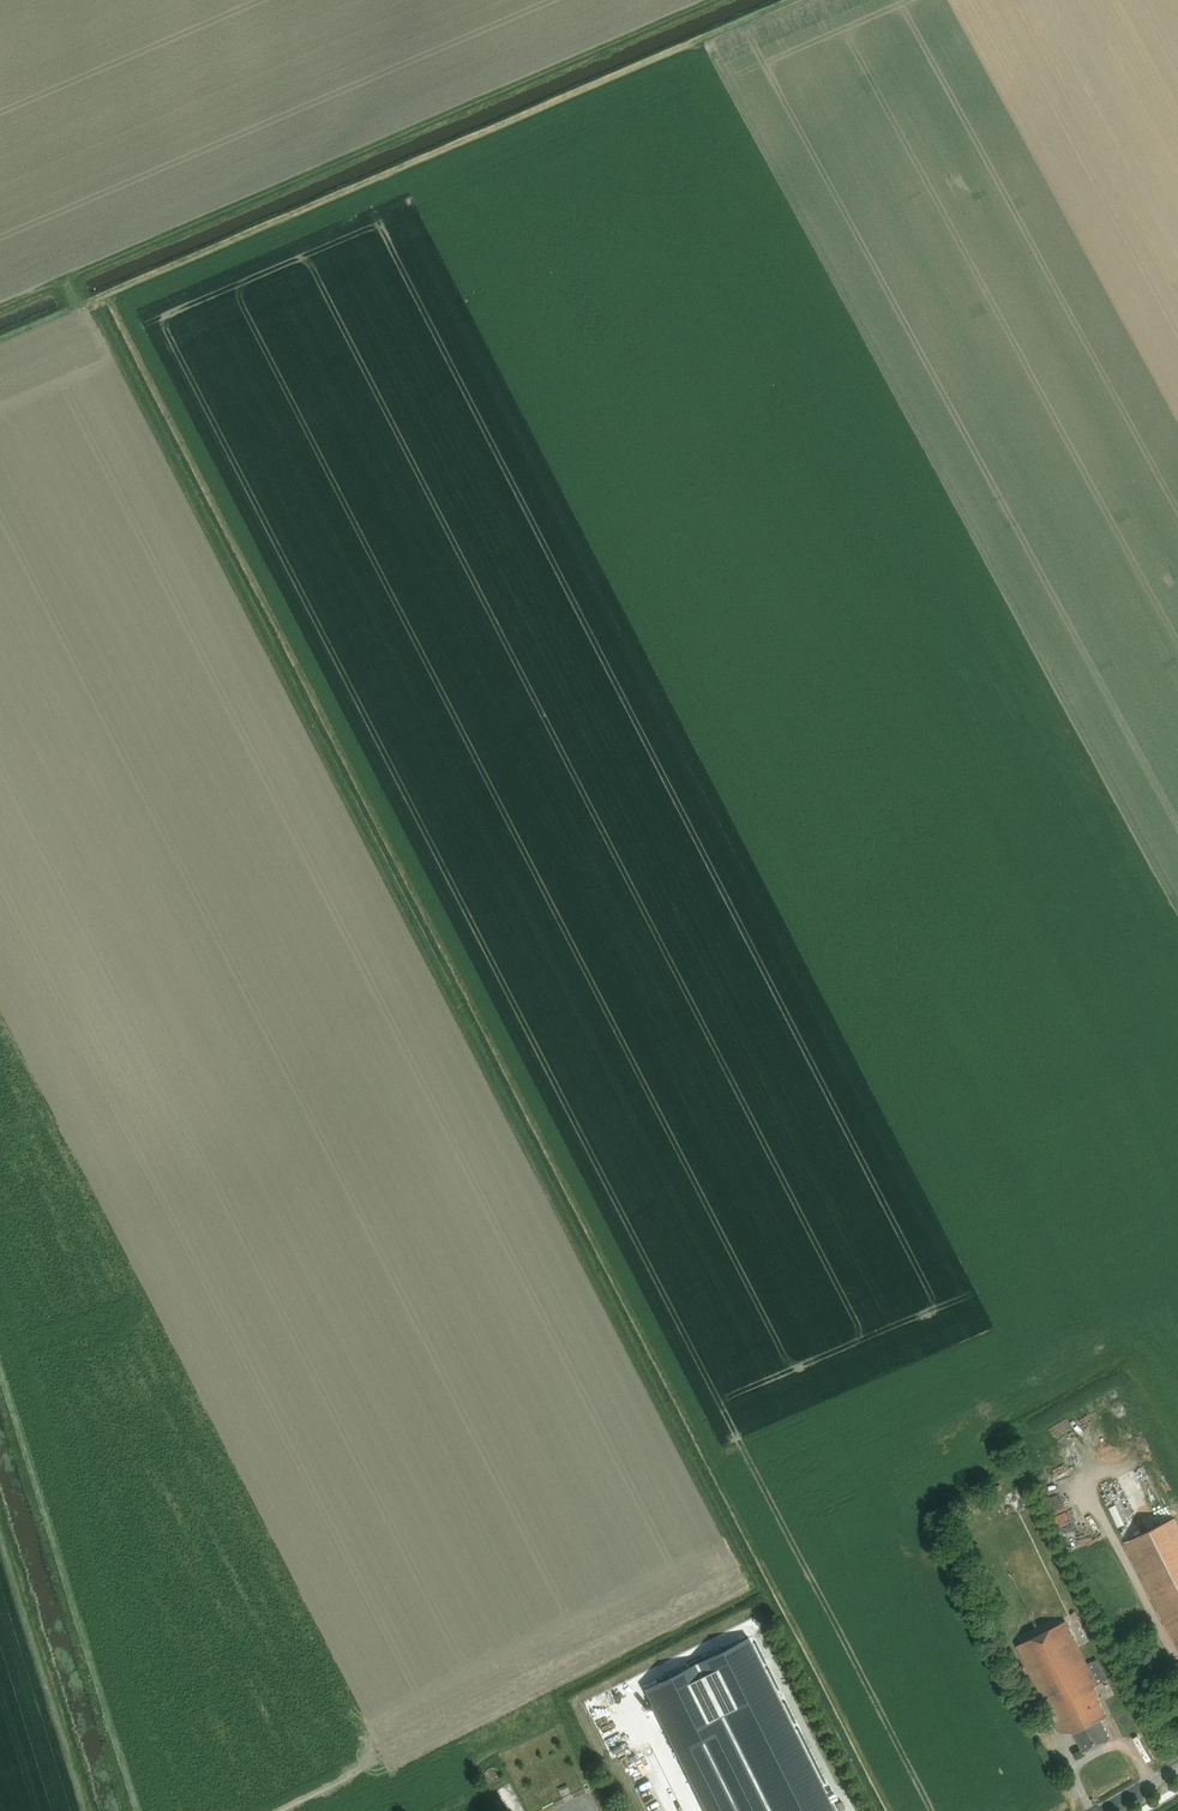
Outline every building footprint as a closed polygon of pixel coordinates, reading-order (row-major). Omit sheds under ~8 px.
[(1103,1419),(1111,1438),(1118,1435),(1110,1416),(1103,1419)] [(1100,1486),(1098,1487),(1175,1641),(1177,1642),(1177,1523),(1147,1462),(1100,1486)] [(1083,1750),(1110,1737),(1100,1718),(1106,1716),(1097,1698),(1099,1697),(1094,1686),(1098,1684),(1065,1620),(1017,1645),(1061,1732),(1074,1733),(1083,1750)] [(644,1686),(704,1810),(833,1810),(828,1801),(748,1635),(644,1686)] [(846,1808),(842,1801),(836,1804),(840,1810),(846,1808)]
